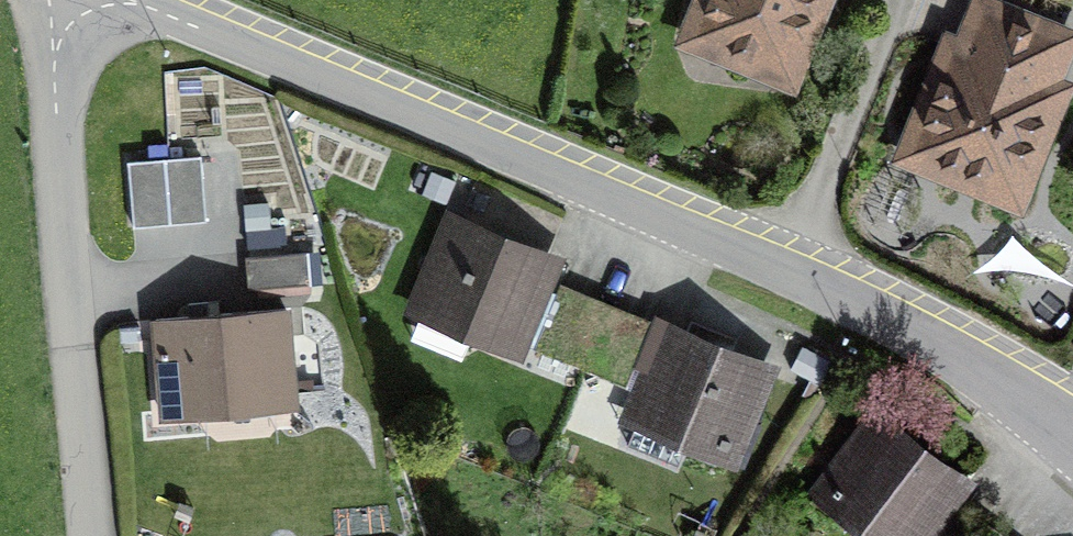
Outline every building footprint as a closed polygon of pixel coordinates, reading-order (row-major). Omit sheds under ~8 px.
[(789,78),(820,0),(706,0),(696,25),(736,41),(730,54),(789,78)] [(946,155),(941,168),(1016,198),(1059,90),(1046,85),(1064,40),(983,6),(964,52),(951,46),(913,142),(946,155)] [(206,221),(201,156),(128,162),(133,227),(206,221)] [(459,221),(425,305),(533,349),(556,294),(536,285),(548,258),(459,221)] [(310,284),(308,253),(245,258),(248,289),(310,284)] [(533,349),(565,362),(588,306),(556,294),(533,349)] [(565,362),(594,374),(618,319),(588,306),(565,362)] [(285,308),(156,319),(163,407),(292,396),(285,308)] [(649,331),(618,319),(594,374),(626,387),(635,366),(649,331)] [(655,374),(639,413),(728,449),(762,366),(673,330),(669,340),(649,331),(635,366),(655,374)] [(887,535),(915,535),(959,478),(883,420),(828,492),(887,535)] [(986,535),(959,515),(943,535),(985,535),(986,535)]
